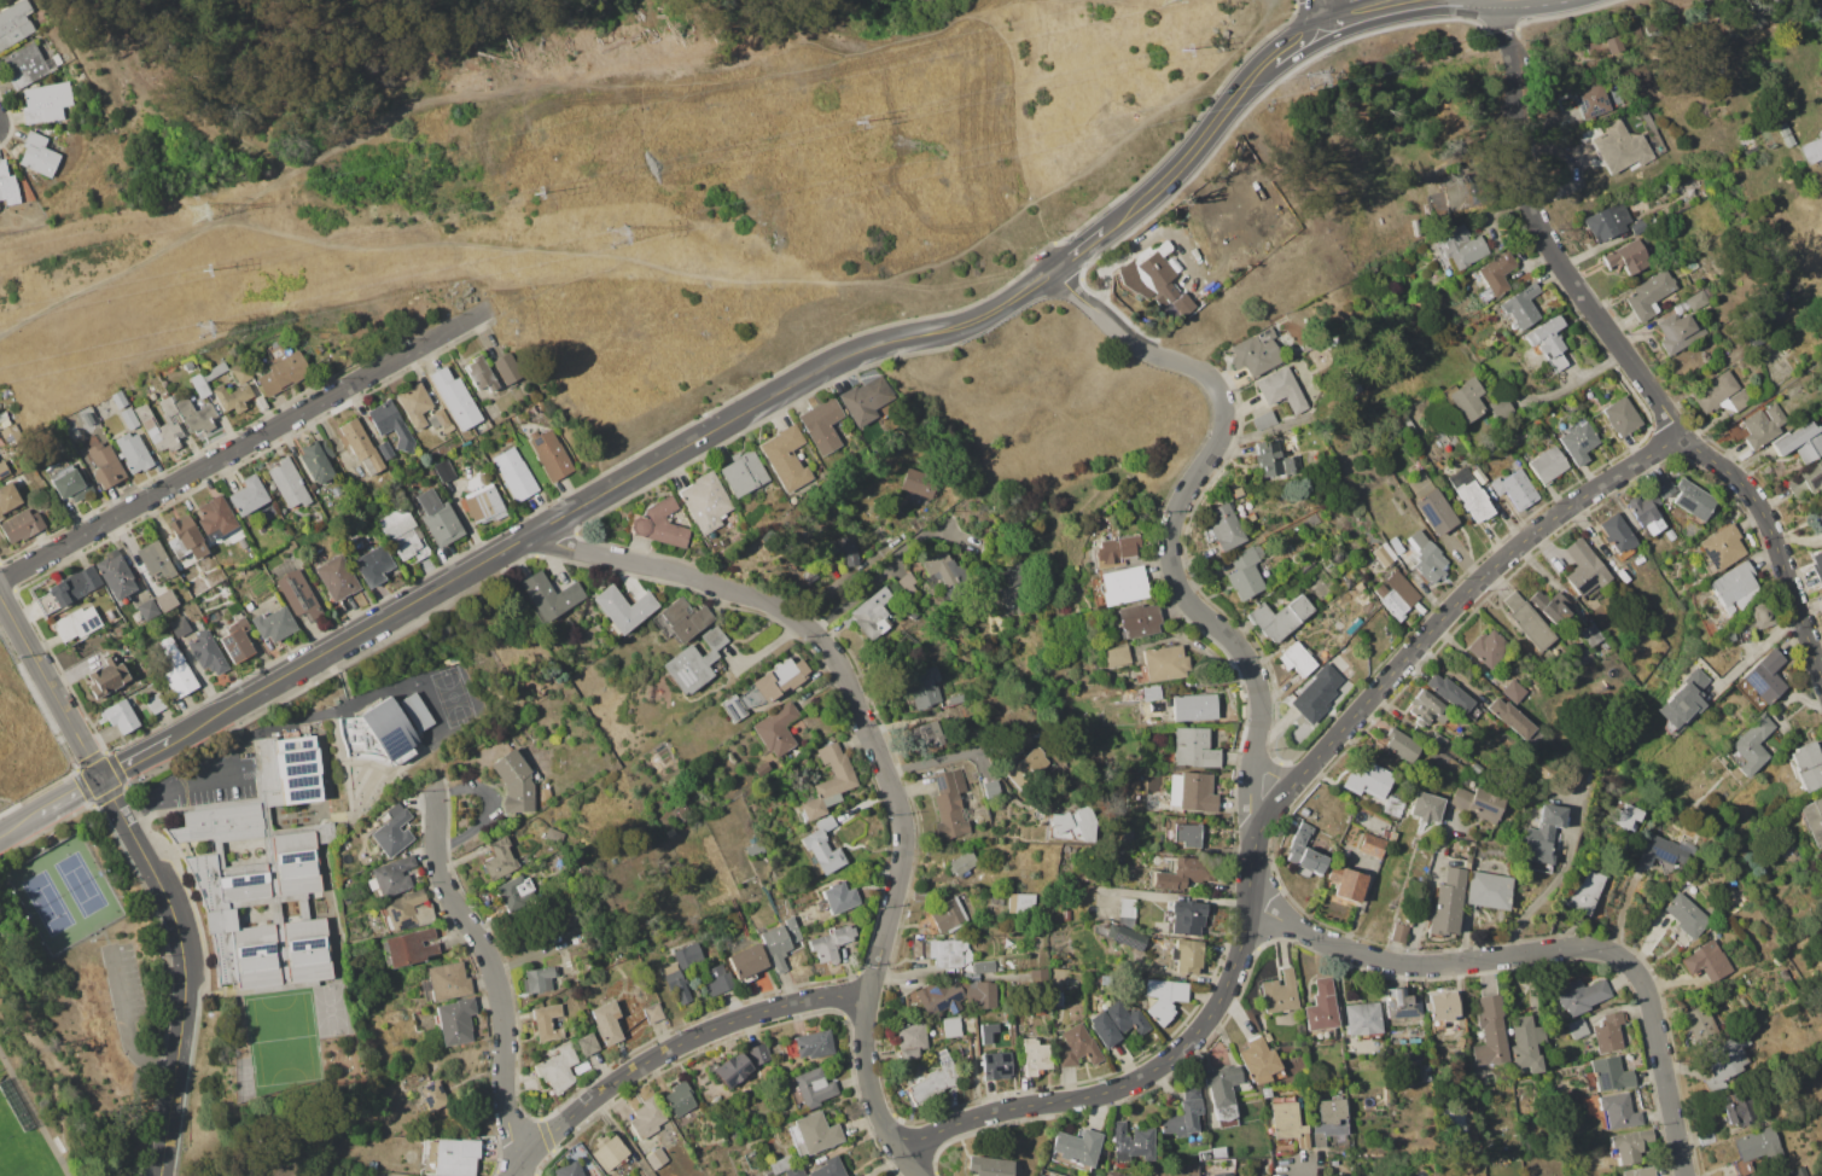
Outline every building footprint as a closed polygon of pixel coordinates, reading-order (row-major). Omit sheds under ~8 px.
[(0,11),(21,0),(27,0),(33,10),(24,14),(28,22),(30,21),(35,31),(0,51),(0,11)] [(1582,46),(1616,35),(1622,51),(1588,63),(1582,46)] [(0,59),(33,41),(43,60),(51,57),(57,69),(18,91),(0,59)] [(1600,81),(1609,110),(1583,120),(1573,91),(1600,81)] [(23,89),(68,82),(72,105),(62,106),(64,118),(27,126),(23,107),(27,107),(23,89)] [(1589,138),(1602,129),(1601,127),(1618,117),(1630,139),(1641,133),(1654,157),(1630,171),(1626,165),(1609,174),(1589,138)] [(1780,132),(1777,127),(1785,122),(1787,127),(1780,132)] [(29,130),(48,138),(45,146),(60,153),(51,177),(19,164),(25,147),(23,146),(29,130)] [(1805,139),(1821,134),(1821,156),(1812,158),(1805,139)] [(5,199),(0,200),(0,160),(5,159),(8,175),(14,174),(21,203),(6,205),(5,199)] [(1741,163),(1745,170),(1739,173),(1735,165),(1741,163)] [(1426,194),(1432,216),(1466,206),(1459,184),(1426,194)] [(1583,219),(1622,200),(1631,221),(1624,225),(1626,227),(1594,243),(1583,219)] [(1631,226),(1643,221),(1647,228),(1635,234),(1631,226)] [(1456,270),(1438,234),(1462,222),(1468,234),(1466,235),(1468,239),(1480,233),(1490,254),(1456,270)] [(1602,256),(1636,238),(1651,264),(1629,276),(1620,262),(1609,268),(1602,256)] [(1133,268),(1159,250),(1180,283),(1153,299),(1133,268)] [(1477,269),(1507,250),(1517,264),(1501,275),(1508,287),(1494,297),(1477,269)] [(1678,258),(1692,251),(1700,264),(1687,273),(1678,258)] [(1623,295),(1666,269),(1676,286),(1653,299),(1660,310),(1638,322),(1623,295)] [(1497,305),(1535,281),(1541,290),(1527,298),(1539,316),(1518,330),(1507,312),(1502,314),(1497,305)] [(1189,289),(1199,303),(1182,315),(1172,301),(1189,289)] [(1684,299),(1701,290),(1709,302),(1692,312),(1684,299)] [(1783,290),(1789,299),(1777,307),(1771,297),(1783,290)] [(1667,355),(1659,342),(1665,338),(1658,324),(1676,313),(1678,318),(1686,314),(1699,337),(1667,355)] [(1525,333),(1556,314),(1564,324),(1555,330),(1566,347),(1559,351),(1567,363),(1555,371),(1544,353),(1539,355),(1525,333)] [(1230,348),(1271,326),(1276,336),(1271,338),(1283,360),(1251,378),(1244,365),(1241,366),(1230,348)] [(1750,339),(1764,328),(1772,339),(1758,350),(1750,339)] [(1325,343),(1332,339),(1335,345),(1328,349),(1325,343)] [(1782,353),(1779,345),(1786,340),(1789,348),(1782,353)] [(256,379),(270,371),(268,367),(298,350),(310,373),(267,397),(256,379)] [(491,362),(511,353),(523,375),(505,385),(491,362)] [(1700,356),(1706,353),(1712,362),(1706,365),(1700,356)] [(481,355),(499,388),(489,392),(485,385),(478,389),(465,367),(473,362),(471,360),(481,355)] [(184,365),(190,360),(196,369),(188,373),(184,365)] [(231,367),(243,360),(252,378),(240,385),(231,367)] [(190,378),(197,374),(198,375),(223,361),(228,369),(205,383),(211,394),(200,398),(190,378)] [(429,375),(446,366),(453,380),(459,377),(482,418),(460,431),(429,375)] [(1256,383),(1288,366),(1311,407),(1294,415),(1290,407),(1291,407),(1285,396),(1268,404),(1256,383)] [(1692,395),(1728,369),(1740,386),(1704,412),(1692,395)] [(836,396),(852,386),(854,389),(880,374),(893,397),(872,409),(875,417),(854,429),(836,396)] [(1439,392),(1453,383),(1456,388),(1472,375),(1484,391),(1475,397),(1483,406),(1479,408),(1482,411),(1463,424),(1439,392)] [(395,394),(419,380),(433,406),(420,413),(427,425),(415,431),(395,394)] [(211,390),(222,384),(228,395),(248,384),(254,396),(243,402),(246,408),(235,414),(232,409),(225,413),(211,390)] [(1728,398),(1744,388),(1752,400),(1736,411),(1728,398)] [(111,395),(121,390),(128,403),(118,409),(111,395)] [(1496,421),(1485,406),(1502,395),(1513,411),(1496,421)] [(1600,412),(1625,395),(1643,424),(1618,439),(1600,412)] [(134,408),(145,402),(159,429),(168,424),(156,402),(168,396),(177,413),(171,417),(182,437),(157,450),(134,408)] [(174,403),(186,396),(194,412),(210,403),(217,415),(211,419),(215,426),(205,431),(203,426),(191,433),(174,403)] [(797,415),(832,396),(843,415),(827,424),(839,444),(819,455),(797,415)] [(395,449),(397,438),(400,438),(394,427),(380,435),(367,411),(389,398),(415,443),(412,454),(395,449)] [(1775,403),(1786,421),(1777,427),(1780,432),(1751,450),(1744,439),(1748,436),(1741,424),(1775,403)] [(117,413),(129,406),(139,424),(128,431),(117,413)] [(426,418),(442,408),(454,429),(446,433),(441,425),(433,429),(426,418)] [(86,413),(92,409),(99,424),(94,426),(86,413)] [(1252,420),(1271,409),(1279,423),(1259,433),(1252,420)] [(356,418),(385,468),(369,477),(360,460),(357,461),(348,443),(343,447),(338,438),(343,435),(339,427),(356,418)] [(1558,437),(1584,420),(1599,443),(1588,450),(1589,454),(1587,456),(1589,460),(1577,467),(1558,437)] [(1818,426),(1821,432),(1821,454),(1804,465),(1793,447),(1776,456),(1770,444),(1810,420),(1815,429),(1818,426)] [(758,444),(778,433),(776,431),(793,421),(804,442),(790,450),(801,470),(805,466),(814,482),(786,496),(758,444)] [(0,431),(14,423),(22,435),(7,443),(0,431)] [(528,435),(536,431),(539,435),(552,427),(575,468),(552,481),(529,439),(530,439),(528,435)] [(113,439),(128,432),(130,437),(136,433),(155,465),(134,477),(113,439)] [(88,449),(91,448),(86,439),(93,436),(98,444),(101,442),(104,447),(107,444),(126,477),(100,491),(91,472),(98,467),(88,449)] [(467,439),(473,437),(476,443),(471,446),(467,439)] [(320,443),(326,439),(336,456),(330,460),(320,443)] [(1255,443),(1275,439),(1282,472),(1262,477),(1259,461),(1256,462),(1255,455),(1258,455),(1255,443)] [(315,441),(334,476),(319,484),(316,478),(312,481),(298,455),(302,454),(299,449),(315,441)] [(378,444),(385,441),(394,455),(386,460),(378,444)] [(493,458),(516,446),(540,489),(516,502),(501,477),(502,476),(493,458)] [(1527,462),(1537,456),(1536,455),(1547,448),(1548,450),(1555,446),(1570,467),(1542,485),(1527,462)] [(717,468),(732,461),(728,456),(735,452),(739,456),(751,449),(769,479),(735,500),(717,468)] [(1282,458),(1297,454),(1300,472),(1286,476),(1282,458)] [(266,471),(280,462),(279,460),(286,456),(310,501),(303,505),(302,501),(287,510),(266,471)] [(433,466),(447,458),(456,475),(443,483),(433,466)] [(1785,482),(1821,459),(1821,489),(1817,490),(1811,494),(1805,485),(1792,494),(1785,482)] [(8,475),(0,478),(0,462),(2,461),(8,475)] [(48,476),(71,464),(83,485),(89,483),(94,491),(74,502),(70,495),(62,500),(48,476)] [(1446,477),(1465,466),(1480,489),(1482,488),(1488,497),(1486,499),(1495,512),(1484,519),(1483,518),(1475,522),(1467,510),(1465,511),(1460,505),(1463,503),(1446,477)] [(909,467),(938,477),(935,488),(937,488),(933,500),(901,489),(909,467)] [(1490,482),(1497,478),(1500,482),(1520,468),(1535,491),(1529,495),(1526,493),(1518,497),(1513,490),(1507,493),(1506,490),(1498,495),(1490,482)] [(676,493),(694,482),(694,479),(710,470),(733,507),(718,517),(722,523),(702,535),(676,493)] [(241,481),(254,473),(268,500),(238,517),(226,496),(244,485),(241,481)] [(1653,482),(1665,475),(1675,490),(1663,497),(1653,482)] [(1682,478),(1717,501),(1701,523),(1672,503),(1681,490),(1676,487),(1682,478)] [(22,503),(0,516),(0,487),(10,482),(22,503)] [(493,483),(507,514),(494,520),(494,519),(482,524),(481,522),(475,524),(461,497),(493,483)] [(1230,489),(1239,485),(1244,493),(1235,497),(1230,489)] [(414,496),(431,487),(441,503),(446,500),(465,534),(438,548),(420,516),(424,513),(414,496)] [(1413,502),(1434,488),(1457,522),(1436,536),(1413,502)] [(1628,506),(1628,503),(1629,501),(1631,499),(1634,497),(1637,497),(1640,497),(1652,489),(1661,503),(1653,510),(1665,525),(1648,537),(1631,512),(1629,510),(1628,507),(1628,506)] [(197,507),(221,494),(238,524),(209,540),(198,520),(203,518),(197,507)] [(671,494),(680,508),(666,516),(668,523),(691,529),(686,548),(634,535),(629,529),(630,520),(639,516),(645,510),(671,494)] [(1227,501),(1246,538),(1221,551),(1207,524),(1218,519),(1212,508),(1227,501)] [(376,520),(404,503),(429,547),(401,563),(392,548),(391,548),(376,520)] [(10,547),(0,530),(0,524),(27,510),(30,516),(36,512),(45,528),(10,547)] [(1617,512),(1638,543),(1631,549),(1629,547),(1625,549),(1624,548),(1618,552),(1609,541),(1607,543),(1602,537),(1606,535),(1599,524),(1617,512)] [(190,513),(209,549),(193,559),(190,552),(176,559),(167,541),(175,536),(168,523),(177,518),(179,519),(190,513)] [(1695,543),(1731,523),(1740,536),(1736,538),(1746,554),(1713,572),(1695,543)] [(257,530),(263,526),(266,531),(260,535),(257,530)] [(1419,571),(1413,566),(1421,557),(1407,538),(1419,529),(1431,543),(1432,543),(1442,551),(1439,553),(1442,557),(1440,557),(1446,561),(1442,570),(1446,572),(1442,580),(1437,577),(1432,583),(1418,574),(1419,571)] [(221,538),(227,535),(232,543),(226,546),(221,538)] [(860,565),(846,566),(844,549),(838,551),(837,537),(855,535),(860,565)] [(1098,541),(1140,535),(1141,547),(1134,548),(1135,554),(1119,557),(1119,561),(1094,565),(1092,548),(1099,547),(1098,541)] [(1390,541),(1396,536),(1404,551),(1397,554),(1390,541)] [(1581,536),(1611,577),(1599,586),(1597,584),(1581,596),(1565,576),(1577,566),(1564,548),(1581,536)] [(238,540),(241,537),(248,547),(243,549),(238,540)] [(134,551),(156,538),(175,572),(164,578),(159,571),(149,577),(134,551)] [(1372,552),(1384,542),(1397,558),(1385,567),(1372,552)] [(351,559),(380,543),(394,567),(382,575),(384,581),(368,589),(351,559)] [(1229,555),(1252,543),(1261,559),(1253,563),(1265,588),(1238,602),(1224,576),(1236,570),(1229,555)] [(94,564),(107,557),(106,553),(116,548),(133,577),(132,578),(138,589),(115,601),(94,564)] [(920,563),(945,548),(959,572),(955,575),(959,582),(944,589),(936,572),(927,576),(920,563)] [(1810,555),(1821,550),(1821,588),(1820,589),(1810,566),(1814,565),(1810,555)] [(316,554),(321,552),(325,557),(320,560),(316,554)] [(314,567),(342,553),(361,588),(333,602),(314,567)] [(1299,569),(1312,558),(1317,564),(1304,575),(1299,569)] [(999,567),(1021,560),(1037,604),(1006,615),(996,588),(1005,584),(999,567)] [(1707,583),(1746,560),(1754,575),(1750,577),(1756,586),(1719,606),(1710,589),(1711,588),(1707,583)] [(47,588),(91,564),(101,583),(46,615),(37,599),(50,593),(47,588)] [(1099,575),(1142,565),(1148,596),(1102,606),(1100,592),(1102,592),(1099,575)] [(273,581),(297,567),(322,613),(309,622),(304,612),(295,618),(273,581)] [(519,582),(539,569),(554,594),(576,581),(586,596),(545,623),(519,582)] [(1397,570),(1420,596),(1402,612),(1404,616),(1397,622),(1372,593),(1382,583),(1389,590),(1391,589),(1384,581),(1397,570)] [(896,582),(909,571),(916,581),(912,583),(919,592),(910,599),(896,582)] [(1341,583),(1347,577),(1354,584),(1347,589),(1341,583)] [(592,598),(611,583),(628,606),(647,592),(659,606),(621,635),(592,598)] [(840,622),(884,586),(892,598),(881,606),(893,621),(868,641),(856,627),(849,633),(840,622)] [(1527,600),(1538,588),(1550,599),(1556,593),(1573,609),(1556,627),(1527,600)] [(155,596),(169,589),(177,604),(163,612),(155,596)] [(1508,615),(1510,612),(1501,600),(1513,590),(1523,601),(1524,600),(1555,638),(1539,652),(1508,615)] [(659,612),(681,595),(694,612),(704,605),(714,618),(681,644),(668,628),(669,627),(659,612)] [(1274,644),(1247,612),(1261,601),(1273,616),(1288,604),(1288,605),(1300,595),(1314,611),(1274,644)] [(136,606),(151,599),(159,615),(145,622),(136,606)] [(1748,606),(1770,599),(1777,621),(1756,628),(1748,606)] [(1113,609),(1139,604),(1140,607),(1149,605),(1151,607),(1157,606),(1160,623),(1157,624),(1158,631),(1120,639),(1113,609)] [(52,623),(78,609),(81,611),(92,605),(104,625),(77,641),(75,636),(63,644),(52,623)] [(250,618),(260,613),(262,618),(285,605),(298,629),(272,644),(268,635),(261,639),(250,618)] [(171,618),(182,613),(192,629),(181,635),(171,618)] [(220,639),(227,634),(226,630),(229,629),(229,627),(238,622),(237,621),(243,617),(250,629),(244,633),(255,653),(234,664),(220,639)] [(1344,629),(1357,617),(1362,622),(1349,634),(1344,629)] [(663,665),(692,645),(700,657),(711,650),(702,635),(718,623),(730,640),(716,651),(721,657),(708,666),(714,675),(683,695),(663,665)] [(1578,633),(1593,624),(1601,639),(1587,647),(1578,633)] [(187,644),(197,639),(194,635),(206,628),(228,666),(216,673),(214,669),(210,671),(208,665),(202,669),(187,644)] [(1466,648),(1480,631),(1486,636),(1491,629),(1510,645),(1491,669),(1466,648)] [(1731,629),(1735,639),(1729,641),(1725,631),(1731,629)] [(1281,654),(1297,641),(1317,665),(1302,679),(1281,654)] [(175,644),(199,686),(176,699),(163,676),(171,670),(161,651),(175,644)] [(1102,650),(1127,645),(1130,663),(1106,669),(1102,650)] [(1146,682),(1142,651),(1181,645),(1182,657),(1187,656),(1188,669),(1184,670),(1186,676),(1146,682)] [(1740,677),(1772,648),(1785,660),(1772,671),(1786,687),(1765,705),(1740,677)] [(82,676),(105,664),(104,660),(113,654),(120,666),(123,664),(129,677),(94,698),(82,676)] [(443,662),(460,656),(461,662),(444,666),(443,662)] [(751,683),(779,663),(780,664),(788,658),(799,671),(776,688),(780,693),(767,704),(751,683)] [(1288,703),(1316,676),(1315,675),(1327,664),(1343,681),(1333,691),(1337,693),(1327,703),(1329,704),(1325,709),(1327,710),(1310,726),(1288,703)] [(907,675),(935,665),(939,681),(932,683),(933,686),(936,686),(941,703),(915,711),(909,692),(912,692),(907,675)] [(1654,710),(1698,666),(1710,679),(1694,694),(1705,704),(1695,712),(1693,710),(1673,729),(1654,710)] [(1424,683),(1432,673),(1442,680),(1444,676),(1475,700),(1465,715),(1424,683)] [(1501,692),(1512,679),(1527,691),(1517,704),(1501,692)] [(1142,686),(1159,683),(1162,699),(1143,701),(1142,686)] [(1420,688),(1444,706),(1440,710),(1446,715),(1440,724),(1434,720),(1428,726),(1408,710),(1411,705),(1409,703),(1420,688)] [(144,699),(159,691),(168,706),(152,715),(144,699)] [(948,697),(964,692),(966,701),(951,706),(948,697)] [(718,704),(734,693),(747,714),(732,724),(718,704)] [(1172,695),(1219,693),(1221,718),(1174,721),(1172,695)] [(390,697),(419,741),(411,747),(414,755),(392,768),(360,716),(390,697)] [(1485,708),(1495,697),(1503,703),(1504,700),(1536,727),(1525,740),(1485,708)] [(103,710),(124,698),(140,724),(122,734),(116,723),(111,726),(103,710)] [(751,727),(790,700),(801,715),(782,727),(794,744),(773,758),(751,727)] [(1728,746),(1763,715),(1775,727),(1757,744),(1769,756),(1746,776),(1737,765),(1742,761),(1728,746)] [(916,726),(936,718),(944,741),(925,749),(916,726)] [(1175,727),(1210,728),(1209,750),(1219,750),(1219,769),(1175,768),(1175,727)] [(1391,727),(1422,747),(1411,764),(1384,746),(1389,739),(1385,737),(1391,727)] [(1434,733),(1446,740),(1440,751),(1428,744),(1434,733)] [(180,813),(194,810),(193,805),(258,797),(251,741),(276,739),(276,741),(314,738),(315,749),(318,747),(321,773),(318,773),(321,799),(268,805),(270,831),(334,822),(337,840),(316,844),(322,891),(307,892),(310,920),(325,919),(332,978),(238,990),(237,983),(217,985),(211,933),(206,933),(204,913),(182,858),(215,855),(213,838),(184,842),(180,813)] [(813,786),(833,778),(827,762),(821,764),(816,750),(837,741),(842,755),(845,753),(857,784),(839,791),(843,801),(825,808),(826,811),(805,820),(799,805),(817,798),(813,786)] [(1814,743),(1821,762),(1821,786),(1805,793),(1787,753),(1814,743)] [(1006,774),(1036,746),(1052,762),(1023,791),(1006,774)] [(503,811),(502,785),(505,785),(490,765),(513,747),(532,774),(528,778),(532,785),(534,811),(503,811)] [(1363,758),(1395,775),(1382,799),(1360,787),(1356,793),(1341,786),(1349,773),(1354,776),(1363,758)] [(1532,773),(1542,759),(1556,769),(1547,782),(1532,773)] [(1468,769),(1473,762),(1483,768),(1478,775),(1468,769)] [(933,775),(961,769),(966,790),(957,792),(961,809),(965,808),(971,832),(939,839),(935,823),(939,822),(933,796),(938,794),(933,775)] [(1182,772),(1212,773),(1212,793),(1218,793),(1218,813),(1180,811),(1182,772)] [(1448,803),(1455,787),(1472,794),(1475,786),(1506,799),(1495,823),(1448,803)] [(1414,791),(1442,799),(1434,822),(1426,820),(1426,823),(1415,821),(1416,817),(1407,814),(1414,791)] [(1387,794),(1403,799),(1397,817),(1381,813),(1387,794)] [(1797,808),(1821,796),(1821,846),(1816,849),(1797,808)] [(369,834),(390,819),(385,813),(400,802),(411,816),(397,826),(408,839),(386,856),(369,834)] [(1625,802),(1643,811),(1638,822),(1632,819),(1628,829),(1611,821),(1618,808),(1620,810),(1625,802)] [(671,810),(680,804),(688,819),(681,823),(671,810)] [(1541,804),(1565,808),(1562,827),(1553,826),(1549,854),(1554,854),(1552,864),(1521,860),(1526,828),(1536,831),(1541,804)] [(970,815),(972,815),(973,815),(976,814),(976,811),(976,809),(976,808),(974,807),(972,805),(970,805),(968,807),(967,808),(966,809),(966,811),(967,813),(968,815),(970,815)] [(1073,811),(1087,805),(1101,837),(1084,844),(1075,822),(1078,821),(1073,811)] [(843,815),(852,809),(855,813),(844,819),(843,815)] [(1055,834),(1047,817),(1065,809),(1073,825),(1055,834)] [(799,839),(819,828),(815,822),(832,814),(837,825),(823,832),(827,839),(825,842),(831,851),(839,846),(848,862),(825,875),(810,848),(805,850),(799,839)] [(1303,821),(1311,825),(1300,846),(1328,860),(1321,875),(1285,858),(1303,821)] [(1176,823),(1201,825),(1200,848),(1184,848),(1186,839),(1175,839),(1176,823)] [(548,827),(566,833),(563,843),(546,837),(548,827)] [(665,833),(673,828),(676,834),(669,839),(665,833)] [(1382,828),(1389,831),(1386,838),(1380,836),(1382,828)] [(1390,831),(1397,833),(1393,843),(1387,842),(1390,831)] [(1651,832),(1690,851),(1684,864),(1673,860),(1671,864),(1654,856),(1648,867),(1637,861),(1651,832)] [(1358,850),(1366,834),(1385,842),(1379,858),(1358,850)] [(488,844),(506,836),(510,845),(506,846),(512,861),(520,857),(524,864),(508,872),(510,874),(502,878),(501,875),(488,880),(481,862),(494,856),(488,844)] [(744,848),(751,845),(749,839),(756,837),(758,842),(761,842),(764,851),(761,852),(761,851),(747,856),(744,848)] [(948,862),(971,850),(978,863),(970,868),(971,872),(957,879),(954,874),(953,875),(949,869),(951,868),(948,862)] [(1473,856),(1483,858),(1480,871),(1471,869),(1473,856)] [(371,871),(409,857),(413,867),(401,871),(403,877),(407,875),(412,886),(380,897),(371,871)] [(1149,887),(1151,872),(1174,873),(1175,857),(1222,861),(1219,881),(1200,880),(1200,883),(1184,881),(1184,887),(1175,886),(1174,889),(1149,887)] [(1332,864),(1367,877),(1357,904),(1332,897),(1337,884),(1327,880),(1332,864)] [(1448,867),(1466,869),(1456,932),(1442,930),(1442,935),(1427,932),(1431,908),(1434,909),(1439,885),(1445,885),(1448,867)] [(1587,915),(1561,903),(1573,879),(1581,884),(1588,869),(1605,878),(1587,915)] [(1471,872),(1512,878),(1507,910),(1466,904),(1471,872)] [(494,889),(522,877),(523,879),(528,877),(535,895),(503,909),(494,889)] [(822,891),(831,887),(829,886),(843,880),(848,892),(855,889),(861,903),(831,915),(822,891)] [(406,927),(392,932),(382,903),(421,889),(426,901),(412,906),(413,908),(431,904),(435,922),(406,928),(406,927)] [(916,889),(930,889),(929,901),(915,900),(916,889)] [(1678,891),(1710,918),(1692,939),(1676,926),(1678,922),(1663,909),(1678,891)] [(1008,893),(1036,893),(1035,914),(1008,913),(1008,893)] [(954,896),(968,921),(948,933),(947,930),(939,935),(929,914),(943,906),(942,903),(954,896)] [(1120,897),(1136,900),(1134,918),(1118,915),(1120,897)] [(1171,901),(1184,902),(1184,900),(1193,901),(1193,902),(1206,903),(1205,916),(1204,916),(1204,927),(1200,927),(1199,938),(1169,936),(1171,901)] [(1063,909),(1071,909),(1072,920),(1063,921),(1063,909)] [(784,920),(792,916),(802,938),(794,942),(784,920)] [(1395,921),(1410,926),(1404,944),(1389,939),(1395,921)] [(1105,937),(1112,922),(1147,938),(1140,953),(1105,937)] [(758,933),(780,924),(792,948),(784,951),(786,956),(781,957),(787,971),(778,974),(758,933)] [(808,939),(832,932),(831,928),(849,924),(849,927),(854,927),(856,936),(851,937),(852,941),(833,945),(837,956),(838,959),(838,960),(838,962),(837,963),(834,965),(833,965),(832,963),(829,962),(829,961),(829,960),(820,962),(816,949),(810,950),(808,939)] [(382,939),(433,928),(436,938),(421,942),(423,947),(437,943),(440,953),(425,955),(426,961),(389,970),(382,939)] [(1710,982),(1701,968),(1690,974),(1681,957),(1713,938),(1731,968),(1710,982)] [(926,941),(962,939),(970,944),(962,951),(962,967),(936,968),(936,957),(927,957),(926,941)] [(1176,939),(1203,941),(1201,966),(1198,966),(1197,974),(1177,973),(1178,950),(1175,950),(1176,939)] [(673,951),(695,941),(704,960),(682,971),(673,951)] [(726,956),(757,942),(768,966),(753,973),(756,978),(739,985),(726,956)] [(427,968),(462,960),(466,978),(470,977),(473,992),(435,1001),(427,968)] [(973,962),(996,961),(996,972),(973,973),(973,962)] [(709,997),(703,983),(710,979),(706,970),(721,963),(726,973),(729,972),(735,986),(709,997)] [(1264,1013),(1259,983),(1277,980),(1279,985),(1283,985),(1281,968),(1292,966),(1298,1008),(1264,1013)] [(524,971),(554,967),(555,976),(551,977),(552,989),(523,994),(520,979),(525,979),(524,971)] [(663,977),(677,970),(692,1000),(681,1005),(674,990),(670,991),(663,977)] [(1304,1007),(1315,1006),(1312,995),(1315,995),(1312,979),(1331,977),(1338,1026),(1306,1031),(1304,1007)] [(1554,990),(1579,979),(1584,988),(1605,978),(1613,996),(1566,1018),(1554,990)] [(1157,997),(1143,996),(1145,979),(1188,983),(1186,1001),(1172,1000),(1169,1002),(1172,1007),(1171,1008),(1175,1012),(1160,1027),(1143,1011),(1157,997)] [(913,991),(931,982),(935,988),(945,982),(948,985),(956,980),(966,997),(959,1001),(961,1007),(950,1013),(947,1007),(927,1018),(913,991)] [(976,983),(996,982),(996,1008),(977,1009),(977,1003),(968,1003),(967,988),(976,988),(976,983)] [(588,1011),(634,989),(642,1006),(615,1019),(623,1037),(605,1046),(588,1011)] [(1386,1018),(1385,989),(1403,989),(1404,996),(1420,995),(1421,1015),(1386,1018)] [(1052,991),(1063,991),(1063,1005),(1053,1005),(1052,991)] [(1428,995),(1454,991),(1457,1018),(1431,1021),(1430,1009),(1425,1011),(1424,1002),(1428,1002),(1428,995)] [(1478,997),(1498,994),(1508,1060),(1473,1065),(1471,1047),(1484,1044),(1478,997)] [(1739,999),(1742,996),(1748,1006),(1745,1008),(1739,999)] [(443,1047),(435,1007),(455,1002),(455,1001),(473,997),(477,1013),(468,1014),(472,1030),(470,1031),(472,1041),(443,1047)] [(1087,1000),(1096,999),(1098,1012),(1087,1013),(1087,1000)] [(642,1008),(657,1001),(665,1018),(651,1025),(642,1008)] [(1087,1021),(1117,1001),(1128,1017),(1136,1009),(1148,1027),(1139,1035),(1135,1029),(1136,1027),(1135,1025),(1119,1036),(1120,1038),(1105,1048),(1087,1021)] [(1345,1006),(1376,1001),(1381,1032),(1349,1036),(1345,1006)] [(1682,1014),(1704,1003),(1715,1025),(1693,1036),(1682,1014)] [(531,1011),(560,1005),(563,1015),(551,1017),(553,1031),(564,1029),(565,1037),(537,1042),(531,1011)] [(1591,1026),(1605,1023),(1603,1015),(1623,1011),(1625,1024),(1618,1025),(1623,1049),(1597,1054),(1591,1026)] [(1510,1018),(1531,1015),(1533,1027),(1546,1026),(1548,1042),(1535,1043),(1536,1054),(1539,1054),(1542,1071),(1529,1073),(1527,1066),(1517,1067),(1510,1018)] [(941,1019),(959,1017),(961,1036),(944,1038),(941,1019)] [(1567,1024),(1582,1017),(1589,1032),(1574,1040),(1567,1024)] [(896,1026),(924,1021),(927,1048),(918,1049),(919,1056),(901,1060),(896,1026)] [(1081,1021),(1089,1037),(1092,1036),(1105,1058),(1092,1066),(1084,1053),(1077,1058),(1077,1065),(1060,1066),(1058,1047),(1066,1046),(1060,1034),(1081,1021)] [(990,1032),(997,1032),(997,1024),(979,1025),(980,1044),(990,1044),(990,1032)] [(792,1036),(829,1029),(834,1053),(809,1059),(808,1055),(797,1058),(792,1036)] [(576,1040),(590,1032),(599,1049),(583,1056),(576,1040)] [(1751,1043),(1741,1048),(1748,1061),(1741,1065),(1742,1069),(1723,1078),(1725,1083),(1709,1093),(1702,1082),(1713,1077),(1709,1070),(1711,1069),(1704,1053),(1745,1032),(1751,1043)] [(1238,1052),(1247,1047),(1245,1042),(1261,1035),(1269,1050),(1271,1049),(1285,1077),(1253,1084),(1238,1052)] [(1023,1038),(1035,1037),(1035,1041),(1037,1040),(1037,1046),(1048,1044),(1049,1060),(1052,1059),(1052,1066),(1035,1067),(1035,1076),(1025,1076),(1023,1038)] [(749,1048),(766,1042),(772,1059),(755,1065),(749,1048)] [(567,1067),(572,1077),(574,1076),(576,1081),(555,1096),(548,1078),(543,1081),(541,1076),(537,1077),(532,1066),(560,1053),(558,1048),(571,1043),(578,1063),(567,1067)] [(904,1089),(929,1077),(927,1073),(936,1069),(938,1072),(943,1069),(935,1054),(944,1049),(960,1079),(957,1084),(950,1084),(913,1105),(904,1089)] [(727,1089),(714,1071),(739,1052),(753,1070),(727,1089)] [(982,1053),(1011,1052),(1012,1075),(1008,1075),(1008,1079),(983,1082),(982,1053)] [(425,1060),(446,1053),(450,1065),(430,1072),(425,1060)] [(1589,1060),(1618,1055),(1622,1072),(1631,1071),(1635,1085),(1594,1091),(1589,1060)] [(793,1076),(821,1065),(827,1084),(834,1082),(838,1094),(817,1101),(820,1106),(807,1111),(793,1076)] [(1205,1071),(1240,1067),(1241,1084),(1232,1085),(1235,1124),(1211,1126),(1205,1071)] [(418,1089),(437,1079),(449,1102),(430,1112),(418,1089)] [(683,1079),(689,1090),(687,1091),(695,1106),(675,1118),(663,1098),(673,1091),(670,1088),(683,1079)] [(1199,1085),(1201,1114),(1195,1114),(1197,1133),(1188,1134),(1188,1136),(1175,1137),(1174,1133),(1160,1134),(1158,1117),(1182,1114),(1181,1100),(1183,1100),(1182,1087),(1199,1085)] [(1263,1099),(1261,1088),(1268,1087),(1270,1098),(1263,1099)] [(1725,1095),(1742,1090),(1752,1122),(1736,1128),(1734,1122),(1729,1124),(1723,1105),(1728,1104),(1725,1095)] [(1599,1096),(1628,1091),(1631,1113),(1640,1112),(1642,1124),(1603,1130),(1599,1096)] [(652,1095),(668,1119),(658,1126),(659,1129),(638,1143),(625,1124),(636,1117),(633,1111),(644,1104),(642,1101),(652,1095)] [(1317,1102),(1344,1100),(1347,1134),(1323,1136),(1325,1147),(1315,1148),(1312,1125),(1320,1124),(1317,1102)] [(1271,1104),(1297,1101),(1298,1124),(1306,1124),(1309,1146),(1298,1147),(1297,1136),(1275,1139),(1271,1104)] [(793,1120),(820,1111),(827,1129),(838,1125),(844,1141),(807,1155),(793,1120)] [(1113,1122),(1124,1122),(1124,1136),(1129,1136),(1129,1140),(1133,1140),(1133,1129),(1154,1128),(1156,1163),(1142,1163),(1142,1155),(1130,1155),(1130,1163),(1114,1163),(1113,1122)] [(1753,1172),(1740,1175),(1736,1175),(1731,1162),(1739,1159),(1733,1139),(1774,1125),(1787,1165),(1771,1170),(1766,1153),(1750,1159),(1753,1172)] [(729,1131),(737,1129),(740,1135),(733,1139),(729,1131)] [(1102,1134),(1093,1166),(1058,1157),(1059,1152),(1049,1149),(1054,1131),(1081,1139),(1083,1129),(1102,1134)] [(1609,1136),(1651,1129),(1653,1141),(1641,1142),(1642,1151),(1638,1152),(1640,1162),(1619,1165),(1616,1148),(1612,1148),(1609,1136)] [(590,1154),(596,1149),(593,1145),(605,1135),(609,1140),(615,1135),(629,1153),(625,1157),(628,1159),(616,1169),(613,1165),(605,1172),(590,1154)] [(476,1158),(475,1175),(435,1175),(437,1137),(479,1141),(478,1158),(476,1158)] [(645,1157),(659,1147),(669,1160),(654,1170),(645,1157)] [(1210,1148),(1224,1147),(1226,1157),(1211,1159),(1210,1148)] [(773,1174),(768,1164),(790,1154),(793,1164),(773,1174)] [(845,1175),(843,1175),(809,1175),(808,1172),(825,1165),(823,1162),(837,1155),(845,1175)] [(1014,1160),(1012,1175),(975,1175),(976,1171),(966,1170),(968,1155),(1014,1160)] [(577,1160),(583,1175),(554,1175),(552,1171),(577,1160)] [(367,1162),(377,1162),(377,1170),(368,1171),(367,1162)] [(799,1164),(805,1175),(786,1175),(784,1171),(799,1164)] [(1653,1166),(1654,1175),(1622,1175),(1622,1171),(1653,1166)] [(1806,1166),(1810,1175),(1783,1175),(1782,1175),(1806,1166)]
